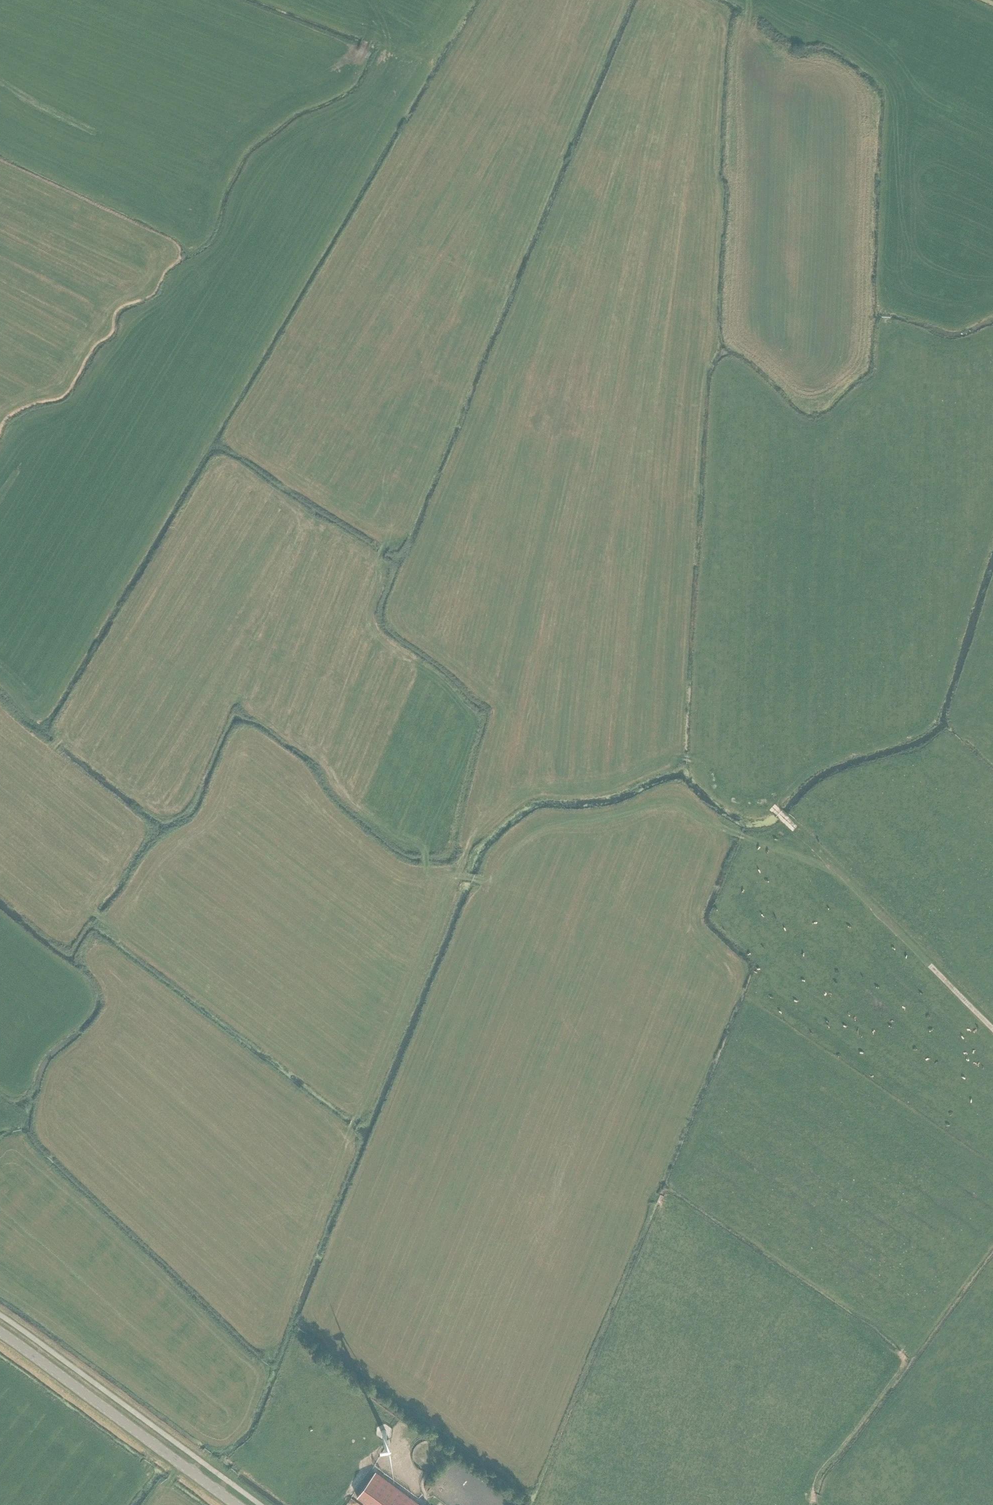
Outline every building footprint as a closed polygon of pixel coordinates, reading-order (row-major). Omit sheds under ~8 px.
[(433,1446),(429,1446),(425,1446),(422,1448),(419,1450),(417,1453),(416,1457),(416,1461),(417,1464),(419,1467),(422,1470),(425,1472),(429,1472),(432,1472),(436,1471),(439,1469),(441,1466),(443,1463),(443,1459),(443,1456),(441,1452),(439,1449),(436,1447),(433,1446)] [(375,1472),(357,1497),(368,1504),(420,1504),(375,1472)]
